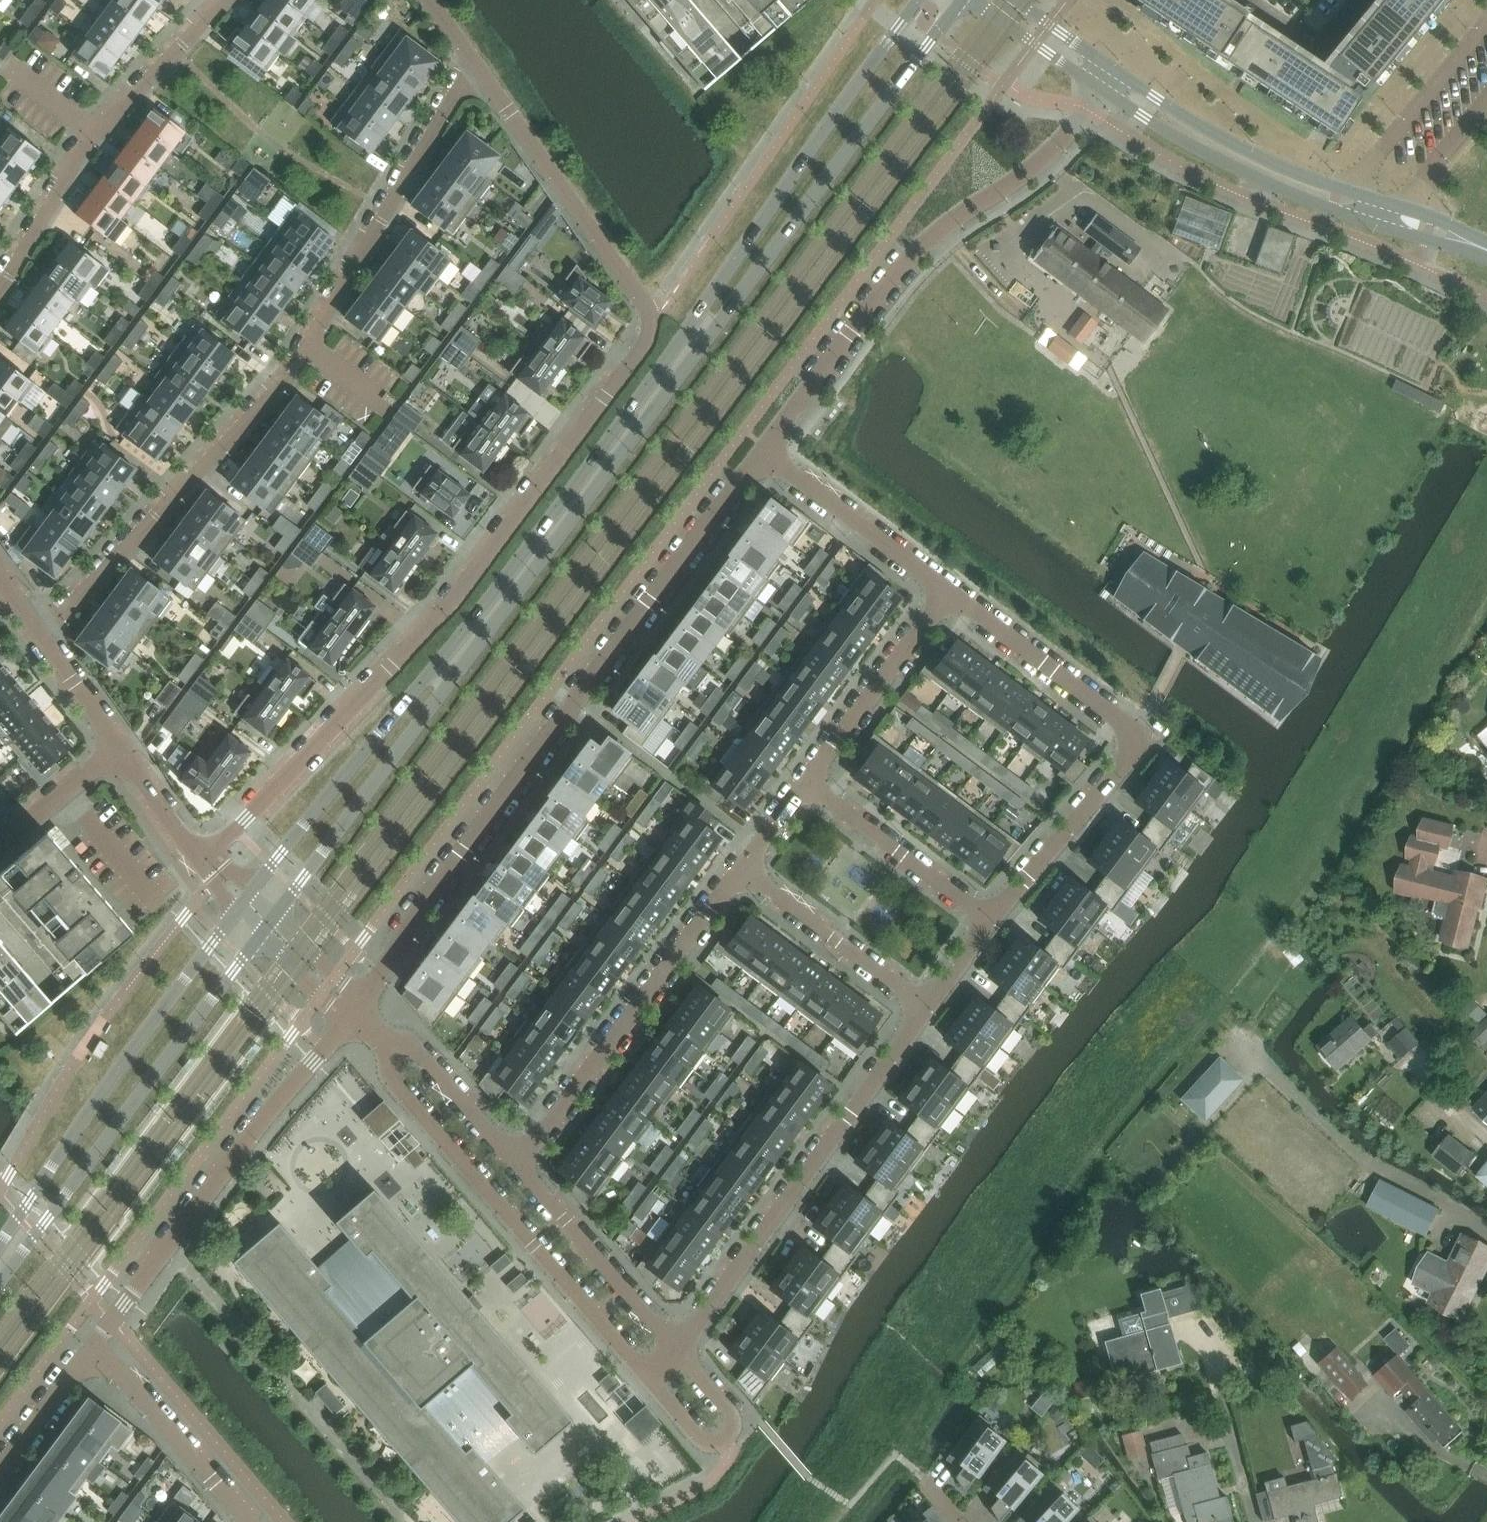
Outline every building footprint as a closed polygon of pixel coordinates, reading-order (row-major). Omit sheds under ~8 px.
[(46,4),(41,0),(36,0),(29,10),(37,16),(46,4)] [(67,4),(62,0),(56,0),(49,9),(58,16),(67,4)] [(109,0),(108,0),(95,17),(131,45),(144,27),(109,0)] [(145,0),(109,0),(144,27),(158,10),(145,0)] [(158,10),(165,0),(145,0),(158,10)] [(280,0),(264,0),(257,10),(293,37),(306,20),(280,0)] [(306,20),(307,18),(303,15),(315,0),(280,0),(306,20)] [(355,2),(352,0),(344,0),(337,8),(347,15),(356,3),(355,2)] [(368,0),(356,0),(355,2),(356,3),(365,10),(371,2),(368,0)] [(642,0),(625,0),(632,8),(642,0)] [(647,25),(675,0),(642,0),(632,8),(647,25)] [(697,9),(689,0),(675,0),(647,25),(661,41),(697,9)] [(809,0),(730,0),(764,39),(809,0)] [(1441,0),(1381,0),(1336,55),(1335,56),(1337,57),(1326,74),(1325,73),(1213,0),(1131,0),(1133,1),(1146,10),(1239,71),(1335,135),(1336,135),(1361,97),(1441,0)] [(356,22),(365,10),(356,3),(347,15),(356,22)] [(661,41),(675,57),(711,26),(697,9),(661,41)] [(28,28),(37,16),(29,10),(20,21),(28,28)] [(293,37),(257,10),(244,27),(280,54),(281,53),(277,50),(289,35),(292,38),(293,37)] [(131,45),(95,17),(94,18),(98,21),(86,37),(118,62),(131,45)] [(374,33),(362,24),(355,33),(368,42),(374,33)] [(339,44),(348,32),(340,26),(331,38),(339,44)] [(694,69),(725,42),(711,26),(675,57),(689,73),(694,69)] [(36,46),(45,33),(36,27),(27,39),(36,46)] [(280,54),(244,27),(230,45),(267,72),(280,54)] [(427,58),(429,55),(416,45),(414,48),(408,44),(409,42),(400,29),(383,53),(423,83),(433,69),(436,65),(432,63),(432,62),(427,58)] [(118,62),(86,37),(72,55),(105,80),(118,62)] [(330,56),(339,44),(331,38),(322,50),(330,56)] [(351,57),(360,44),(352,38),(343,50),(351,57)] [(704,91),(741,60),(725,42),(694,69),(689,73),(704,91)] [(12,49),(4,43),(0,48),(0,59),(3,61),(12,49)] [(342,69),(351,57),(343,50),(333,62),(342,69)] [(423,83),(383,53),(370,70),(410,100),(423,83)] [(313,79),(322,67),(314,60),(305,72),(313,79)] [(410,100),(370,70),(357,87),(397,118),(410,100)] [(325,91),(335,79),(326,72),(317,85),(325,91)] [(397,118),(357,87),(344,104),(384,135),(397,118)] [(292,107),(301,95),(293,88),(284,101),(292,107)] [(306,117),(315,105),(306,98),(297,110),(306,117)] [(384,135),(344,104),(330,123),(370,153),(384,135)] [(186,133),(153,108),(139,127),(172,151),(186,133)] [(172,151),(139,127),(126,144),(159,168),(172,151)] [(10,129),(0,142),(0,151),(28,172),(42,154),(10,129)] [(496,160),(493,157),(487,152),(489,149),(477,140),(474,143),(468,138),(468,139),(464,136),(462,139),(461,139),(451,153),(491,183),(492,183),(484,177),(494,164),(494,163),(496,160)] [(159,168),(126,144),(113,161),(150,188),(151,187),(147,184),(159,168)] [(0,151),(0,177),(16,189),(28,172),(0,151)] [(491,183),(451,153),(438,170),(478,201),(491,183)] [(240,177),(249,165),(241,158),(231,170),(240,177)] [(150,188),(113,161),(100,179),(136,207),(150,188)] [(254,187),(263,175),(254,168),(245,181),(254,187)] [(478,201),(438,170),(425,187),(466,218),(478,201)] [(0,177),(0,205),(3,206),(16,189),(0,177)] [(136,207),(100,179),(87,196),(120,220),(132,204),(136,207)] [(466,218),(425,187),(411,206),(452,236),(466,218)] [(215,210),(224,198),(216,192),(207,204),(215,210)] [(120,220),(87,196),(74,214),(107,238),(120,220)] [(1218,251),(1232,214),(1185,197),(1172,234),(1218,251)] [(231,218),(240,206),(231,199),(222,211),(231,218)] [(521,212),(524,208),(515,202),(506,214),(515,221),(521,212)] [(206,222),(215,210),(207,204),(198,216),(206,222)] [(334,240),(293,210),(280,228),(320,259),(334,240)] [(221,230),(231,218),(222,211),(213,224),(221,230)] [(533,221),(521,212),(515,221),(527,230),(533,221)] [(1167,311),(1096,258),(1104,247),(1129,265),(1141,249),(1095,215),(1083,231),(1097,242),(1089,253),(1056,228),(1033,259),(1144,342),(1167,311)] [(189,245),(198,233),(190,226),(181,238),(189,245)] [(1295,236),(1268,227),(1255,264),(1281,274),(1295,236)] [(320,259),(280,228),(267,245),(307,276),(320,259)] [(452,261),(411,231),(398,249),(438,279),(452,261)] [(510,252),(519,240),(511,233),(501,245),(510,252)] [(205,253),(214,240),(205,234),(196,246),(205,253)] [(517,273),(540,243),(530,235),(507,266),(517,273)] [(180,257),(189,245),(181,238),(172,250),(180,257)] [(110,271),(69,241),(55,259),(91,286),(96,290),(110,271)] [(307,276),(267,245),(254,263),(294,293),(307,276)] [(196,265),(205,253),(196,246),(187,258),(196,265)] [(438,279),(398,249),(385,266),(425,296),(438,279)] [(91,286),(55,259),(42,276),(78,304),(91,286)] [(491,278),(500,266),(491,259),(482,271),(491,278)] [(294,293),(254,263),(241,280),(281,310),(294,293)] [(611,302),(584,282),(587,279),(576,265),(562,284),(570,290),(561,301),(593,325),(611,302)] [(425,296),(385,266),(372,283),(404,308),(417,291),(425,297),(425,296)] [(516,296),(527,281),(517,273),(507,266),(496,281),(516,296)] [(482,290),(490,278),(491,278),(482,271),(473,283),(482,290)] [(155,290),(164,278),(156,272),(147,284),(155,290)] [(78,304),(42,276),(29,294),(62,318),(74,302),(78,305),(78,304)] [(172,296),(181,284),(173,277),(164,289),(172,296)] [(281,310),(241,280),(228,297),(268,327),(281,310)] [(404,308),(372,283),(359,301),(391,325),(404,308)] [(146,302),(155,290),(147,284),(138,296),(146,302)] [(163,308),(172,296),(164,289),(154,301),(163,308)] [(62,318),(29,294),(16,311),(53,338),(53,337),(50,334),(62,318)] [(268,327),(228,297),(215,315),(255,345),(268,327)] [(391,325),(359,301),(345,318),(378,343),(391,325)] [(458,321),(467,309),(459,302),(450,314),(458,321)] [(53,338),(16,311),(2,329),(39,356),(53,338)] [(449,333),(458,321),(450,314),(440,327),(449,333)] [(121,336),(130,324),(122,317),(113,329),(121,336)] [(140,339),(149,327),(140,320),(131,332),(140,339)] [(578,361),(592,343),(584,337),(561,320),(552,332),(550,330),(538,346),(540,348),(538,350),(561,368),(571,355),(578,361)] [(1088,343),(1100,327),(1092,320),(1080,337),(1088,343)] [(235,355),(194,325),(181,343),(221,373),(235,355)] [(470,357),(481,342),(461,327),(450,342),(470,357)] [(112,348),(121,336),(113,329),(104,341),(112,348)] [(131,351),(140,339),(131,332),(122,345),(131,351)] [(432,356),(442,343),(433,337),(424,349),(432,356)] [(459,372),(470,357),(450,342),(439,357),(459,372)] [(221,373),(181,343),(168,360),(208,391),(221,373)] [(1074,362),(1080,354),(1072,347),(1065,356),(1074,362)] [(552,386),(564,370),(561,368),(538,350),(531,360),(523,355),(509,373),(517,378),(517,379),(540,396),(549,384),(552,386)] [(95,370),(104,358),(96,352),(87,364),(95,370)] [(114,374),(123,361),(114,355),(105,367),(114,374)] [(0,358),(0,387),(21,403),(35,385),(0,358)] [(208,391),(168,360),(155,377),(195,408),(208,391)] [(412,383),(421,371),(412,364),(403,376),(412,383)] [(105,386),(114,374),(105,367),(96,379),(105,386)] [(195,408),(155,377),(154,378),(162,384),(151,400),(143,394),(142,395),(182,425),(195,408)] [(74,398),(83,386),(75,380),(66,392),(74,398)] [(1396,380),(1391,390),(1438,413),(1443,403),(1396,380)] [(74,398),(66,392),(54,383),(47,394),(66,409),(74,398)] [(0,387),(0,414),(5,417),(17,401),(21,404),(21,403),(0,387)] [(182,425),(142,395),(129,412),(169,442),(182,425)] [(521,438),(535,419),(527,414),(527,413),(504,396),(495,408),(492,407),(481,423),(483,424),(481,426),(504,444),(513,432),(521,438)] [(337,427),(297,397),(283,415),(323,445),(337,427)] [(82,417),(91,405),(82,398),(73,410),(82,417)] [(413,433),(424,418),(404,403),(393,418),(413,433)] [(73,429),(82,417),(73,410),(64,422),(73,429)] [(169,442),(129,412),(116,430),(156,460),(169,442)] [(323,445),(283,415),(270,432),(311,462),(323,445)] [(44,439),(53,427),(44,420),(35,433),(44,439)] [(494,462),(506,446),(504,444),(481,426),(473,437),(466,431),(452,449),(460,455),(483,473),(492,460),(494,462)] [(362,450),(371,438),(362,431),(353,443),(362,450)] [(311,462),(270,432),(258,449),(298,479),(311,462)] [(136,470),(95,439),(82,458),(122,488),(136,470)] [(49,460),(58,448),(50,441),(40,454),(49,460)] [(27,461),(36,449),(28,443),(19,455),(27,461)] [(379,478),(391,462),(371,447),(359,463),(379,478)] [(298,479),(258,449),(245,466),(285,497),(298,479)] [(40,472),(49,460),(40,454),(31,466),(40,472)] [(18,473),(27,461),(19,455),(10,467),(18,473)] [(122,488),(82,458),(69,475),(109,505),(122,488)] [(341,477),(350,465),(342,459),(332,471),(341,477)] [(379,478),(359,463),(349,478),(368,492),(379,478)] [(470,495),(430,465),(413,489),(452,518),(470,495)] [(285,497),(245,466),(231,485),(263,509),(276,492),(284,497),(285,497)] [(14,478),(6,472),(0,480),(0,487),(5,491),(14,478)] [(109,505),(69,475),(56,492),(96,522),(109,505)] [(23,495),(33,482),(24,476),(15,488),(23,495)] [(325,500),(334,488),(325,481),(316,493),(325,500)] [(247,521),(206,491),(193,509),(233,539),(247,521)] [(96,522),(56,492),(45,508),(52,514),(51,515),(83,540),(96,522)] [(11,493),(4,502),(16,511),(23,502),(11,493)] [(315,512),(325,500),(316,493),(307,505),(315,512)] [(793,546),(812,521),(792,507),(787,514),(770,501),(756,519),(788,542),(793,546)] [(16,511),(14,514),(22,521),(32,508),(23,502),(16,511)] [(233,539),(193,509),(180,526),(220,556),(233,539)] [(389,526),(381,538),(415,563),(416,562),(418,564),(430,548),(428,546),(437,534),(414,516),(414,517),(406,511),(392,529),(389,526)] [(83,540),(51,515),(39,532),(31,526),(30,526),(70,557),(83,540)] [(301,531),(281,516),(272,528),(283,536),(292,543),(301,531)] [(788,542),(756,519),(743,536),(775,560),(788,542)] [(322,554),(334,538),(314,524),(302,539),(322,554)] [(70,557),(30,526),(17,544),(21,549),(20,550),(52,574),(57,568),(60,571),(70,557)] [(220,556),(180,526),(167,543),(207,574),(220,556)] [(283,555),(292,543),(283,536),(274,548),(283,555)] [(775,560),(743,536),(730,554),(767,581),(780,563),(775,560)] [(380,538),(359,567),(393,593),(415,563),(381,538),(380,538)] [(322,554),(302,539),(291,554),(311,569),(322,554)] [(207,574),(167,543),(154,561),(194,592),(207,574)] [(819,566),(827,556),(819,550),(811,560),(819,566)] [(1196,621),(1211,593),(1144,553),(1130,576),(1114,597),(1176,644),(1177,644),(1196,621)] [(767,581),(730,554),(730,555),(732,556),(719,573),(751,596),(756,600),(769,582),(767,581)] [(812,576),(819,566),(811,560),(804,570),(812,576)] [(832,576),(840,566),(832,560),(824,570),(832,576)] [(899,598),(883,585),(888,578),(869,564),(850,589),(855,592),(887,616),(901,598),(899,597),(899,598)] [(260,586),(269,574),(260,567),(251,579),(260,586)] [(171,600),(131,569),(118,587),(158,617),(171,600)] [(825,586),(832,576),(824,570),(817,580),(825,586)] [(751,596),(719,573),(706,590),(738,614),(751,596)] [(251,598),(260,586),(251,579),(242,592),(251,598)] [(323,595),(314,607),(353,637),(354,635),(357,637),(369,621),(366,619),(376,607),(352,589),(352,590),(344,584),(332,601),(323,595)] [(794,601),(801,591),(793,585),(786,595),(794,601)] [(158,617),(118,587),(105,604),(145,635),(158,617)] [(887,616),(855,592),(850,589),(837,606),(841,610),(874,634),(887,616)] [(738,614),(706,590),(693,608),(724,631),(729,635),(743,617),(738,614)] [(1224,601),(1211,593),(1196,621),(1177,644),(1189,653),(1203,626),(1224,601)] [(786,611),(794,601),(786,595),(778,605),(786,611)] [(806,611),(814,601),(806,595),(798,605),(806,611)] [(265,630),(277,615),(257,600),(245,615),(265,630)] [(1300,690),(1319,658),(1224,601),(1203,626),(1189,653),(1278,720),(1300,690)] [(236,617),(216,602),(207,614),(218,623),(228,629),(236,617)] [(145,635),(105,604),(92,621),(132,652),(145,635)] [(799,620),(806,611),(798,605),(791,615),(799,620)] [(319,611),(297,640),(308,649),(331,666),(353,637),(314,607),(319,611)] [(724,631),(693,608),(680,625),(711,649),(724,631)] [(874,634),(841,610),(828,627),(861,651),(874,634)] [(254,645),(265,630),(245,615),(234,630),(254,645)] [(768,635),(775,626),(775,625),(767,619),(766,621),(762,618),(759,624),(762,626),(760,629),(768,635)] [(132,652),(92,621),(81,636),(79,640),(82,643),(88,647),(86,651),(98,660),(101,657),(107,661),(110,664),(113,660),(114,660),(124,647),(132,653),(132,652)] [(218,641),(228,629),(218,623),(209,635),(218,641)] [(861,651),(828,627),(824,624),(811,641),(815,644),(848,669),(861,651)] [(711,649),(680,625),(667,643),(698,666),(711,649)] [(760,645),(768,635),(760,629),(752,639),(760,645)] [(781,645),(788,635),(780,629),(773,639),(781,645)] [(773,655),(781,645),(773,639),(765,649),(773,655)] [(848,669),(815,644),(811,641),(798,658),(802,662),(835,686),(848,669)] [(948,693),(975,656),(956,642),(955,643),(956,644),(943,659),(935,653),(920,672),(948,693)] [(667,643),(655,658),(654,660),(685,684),(698,666),(667,643)] [(195,672),(204,660),(195,654),(187,665),(195,672)] [(741,671),(749,661),(741,655),(733,665),(741,671)] [(966,706),(994,670),(975,656),(948,693),(966,706)] [(685,684),(654,660),(655,658),(653,657),(639,676),(670,700),(683,682),(685,684)] [(835,686),(802,662),(798,658),(785,676),(789,679),(821,703),(835,686)] [(310,677),(287,659),(277,672),(275,670),(263,686),(265,688),(264,689),(288,706),(296,695),(304,701),(317,683),(310,677)] [(14,680),(0,664),(0,693),(14,680)] [(754,680),(762,670),(754,664),(746,674),(754,680)] [(186,685),(195,672),(187,665),(177,678),(186,685)] [(734,680),(741,671),(733,665),(726,675),(734,680)] [(985,720),(1012,684),(994,670),(966,706),(985,720)] [(747,690),(754,680),(746,674),(739,684),(747,690)] [(208,706),(219,691),(200,676),(188,692),(208,706)] [(670,700),(639,676),(625,693),(662,721),(675,703),(670,700)] [(821,703),(789,679),(785,676),(772,693),(776,697),(808,721),(821,703)] [(28,697),(14,680),(0,693),(0,721),(28,697)] [(167,710),(182,690),(170,681),(155,701),(167,710)] [(1003,734),(1031,698),(1012,684),(985,720),(1003,734)] [(277,725),(289,710),(289,709),(287,708),(288,706),(264,689),(256,700),(248,694),(235,712),(242,718),(242,719),(265,736),(275,724),(277,725)] [(715,705),(723,695),(715,689),(708,699),(715,705)] [(197,722),(208,706),(188,692),(177,707),(192,719),(197,722)] [(641,748),(662,721),(625,693),(613,711),(630,724),(622,734),(641,748)] [(808,721),(776,697),(772,693),(759,711),(763,714),(795,738),(808,721)] [(42,713),(28,697),(0,721),(0,739),(5,745),(42,713)] [(1022,748),(1049,711),(1031,698),(1003,734),(1004,735),(1008,729),(1025,741),(1020,747),(1022,748)] [(708,715),(715,705),(708,699),(700,709),(708,715)] [(728,715),(736,705),(728,699),(720,709),(728,715)] [(177,738),(192,719),(177,707),(162,726),(177,738)] [(927,722),(933,714),(923,707),(917,715),(927,722)] [(721,725),(728,715),(720,709),(713,719),(721,725)] [(795,738),(763,714),(759,711),(746,728),(750,732),(782,756),(795,738)] [(1040,762),(1067,725),(1049,711),(1022,748),(1040,762)] [(20,761),(56,730),(42,713),(5,745),(6,746),(9,744),(21,758),(19,760),(20,761)] [(937,730),(943,722),(933,714),(927,722),(937,730)] [(917,735),(923,727),(913,719),(907,727),(917,735)] [(690,740),(697,730),(689,724),(682,734),(690,740)] [(1073,757),(1085,741),(1086,741),(1087,740),(1067,725),(1040,762),(1041,762),(1045,757),(1062,769),(1057,775),(1073,786),(1088,768),(1073,757)] [(927,742),(933,734),(923,727),(917,735),(927,742)] [(1478,735),(1486,746),(1486,728),(1478,735)] [(53,762),(71,747),(56,730),(20,761),(40,785),(46,779),(59,769),(53,762)] [(782,756),(750,732),(737,749),(769,773),(782,756)] [(702,749),(710,739),(702,733),(694,743),(702,749)] [(682,750),(690,740),(682,734),(674,744),(682,750)] [(963,749),(969,742),(959,734),(953,742),(963,749)] [(228,735),(206,764),(229,781),(230,780),(232,782),(244,766),(242,764),(251,752),(228,735)] [(874,792),(901,755),(874,735),(859,754),(868,760),(856,776),(855,776),(854,777),(874,792)] [(611,787),(634,758),(615,744),(607,754),(590,741),(575,760),(606,784),(611,787)] [(973,757),(979,749),(969,742),(963,749),(973,757)] [(695,759),(702,749),(694,743),(687,753),(695,759)] [(179,745),(167,761),(177,768),(176,769),(184,775),(180,780),(212,804),(229,781),(206,764),(190,751),(189,752),(179,745)] [(954,762),(960,754),(950,747),(944,755),(954,762)] [(769,773),(737,749),(724,766),(756,791),(769,773)] [(964,770),(970,762),(960,754),(954,762),(964,770)] [(892,806),(920,769),(901,755),(874,792),(892,806)] [(606,784),(575,760),(562,778),(594,801),(606,784)] [(1000,777),(1006,769),(996,761),(990,769),(1000,777)] [(1191,764),(1192,765),(1184,775),(1173,767),(1167,762),(1152,782),(1191,811),(1214,780),(1192,763),(1191,764)] [(756,791),(724,766),(711,784),(706,781),(698,791),(718,806),(725,795),(742,807),(741,808),(743,809),(756,791)] [(911,820),(938,783),(920,769),(892,806),(911,820)] [(1010,784),(1016,776),(1006,769),(1000,777),(1010,784)] [(990,789),(996,781),(986,774),(980,782),(990,789)] [(594,801),(562,778),(549,795),(551,797),(587,823),(588,823),(582,818),(594,801)] [(1000,797),(1006,789),(996,781),(990,789),(1000,797)] [(1191,811),(1152,782),(1136,802),(1143,807),(1154,815),(1146,826),(1168,842),(1191,811)] [(929,833),(957,797),(938,783),(911,820),(929,833)] [(1028,798),(1034,790),(1023,783),(1018,790),(1028,798)] [(639,807),(647,797),(639,791),(631,801),(639,807)] [(1018,810),(1024,802),(1014,795),(1008,803),(1018,810)] [(587,823),(551,797),(539,814),(569,837),(574,841),(587,823)] [(948,847),(975,811),(957,797),(929,833),(948,847)] [(632,817),(639,807),(631,801),(624,811),(632,817)] [(652,817),(660,807),(652,801),(644,811),(652,817)] [(719,838),(702,826),(710,815),(692,802),(670,832),(674,835),(705,858),(720,838),(719,837),(719,838)] [(645,827),(652,817),(644,811),(637,821),(645,827)] [(966,861),(994,825),(975,811),(948,847),(966,861)] [(569,837),(539,814),(526,831),(556,854),(569,837)] [(1486,882),(1486,880),(1458,873),(1457,879),(1426,872),(1429,862),(1434,863),(1439,843),(1449,846),(1454,827),(1426,820),(1421,839),(1415,837),(1410,858),(1414,859),(1412,868),(1405,867),(1399,891),(1419,896),(1420,893),(1437,898),(1434,914),(1436,918),(1448,921),(1443,939),(1469,946),(1479,906),(1481,907),(1486,882)] [(1159,853),(1168,842),(1146,826),(1138,836),(1126,826),(1119,821),(1104,841),(1143,871),(1157,852),(1159,853)] [(1006,864),(1022,846),(994,825),(966,861),(985,875),(986,874),(998,858),(1006,864)] [(613,842),(621,832),(613,826),(605,836),(613,842)] [(556,854),(526,831),(513,848),(543,871),(556,854)] [(705,858),(674,835),(670,832),(657,849),(661,852),(692,876),(705,858)] [(76,867),(48,833),(0,874),(0,895),(76,983),(134,933),(76,867)] [(626,851),(634,841),(626,835),(618,845),(626,851)] [(606,852),(613,842),(605,836),(598,846),(606,852)] [(1143,871),(1104,841),(1089,862),(1095,867),(1095,866),(1106,874),(1099,885),(1120,901),(1143,871)] [(619,861),(626,851),(618,845),(611,855),(619,861)] [(543,871),(513,848),(500,866),(530,889),(543,871)] [(692,876),(661,852),(657,849),(644,866),(648,870),(679,893),(692,876)] [(587,876),(595,866),(587,860),(579,870),(587,876)] [(530,889),(500,866),(487,883),(517,906),(530,889)] [(679,893),(648,870),(644,866),(631,883),(635,887),(666,910),(679,893)] [(580,886),(587,876),(579,870),(572,880),(580,886)] [(600,886),(608,876),(600,870),(592,880),(600,886)] [(1112,913),(1120,901),(1099,885),(1091,895),(1076,884),(1070,879),(1055,899),(1094,929),(1108,910),(1112,913)] [(593,896),(600,886),(592,880),(585,890),(593,896)] [(517,906),(487,883),(475,899),(473,897),(472,899),(507,926),(508,925),(510,926),(522,910),(517,906)] [(666,910),(635,887),(631,883),(618,901),(622,904),(654,928),(666,910)] [(562,911),(569,901),(561,895),(554,905),(562,911)] [(507,926),(472,899),(459,916),(490,939),(495,943),(507,926)] [(1094,929),(1055,899),(1039,920),(1046,924),(1057,932),(1049,943),(1071,959),(1094,929)] [(654,928),(622,904),(618,901),(605,918),(609,922),(641,945),(654,928)] [(574,920),(582,910),(574,904),(566,914),(574,920)] [(554,921),(562,911),(554,905),(546,915),(554,921)] [(567,930),(574,920),(566,914),(559,924),(567,930)] [(490,939),(459,916),(446,933),(477,956),(490,939)] [(641,945),(609,922),(605,918),(592,935),(597,939),(628,962),(641,945)] [(741,968),(768,932),(749,918),(748,919),(749,919),(737,935),(728,929),(714,948),(741,968)] [(535,946),(543,936),(535,930),(527,940),(535,946)] [(759,982),(787,946),(768,932),(741,968),(759,982)] [(482,961),(477,956),(446,933),(433,951),(469,978),(482,961)] [(628,962),(597,939),(592,935),(579,953),(584,956),(615,979),(628,962)] [(1062,971),(1071,959),(1049,943),(1041,953),(1027,942),(1020,937),(1005,957),(1044,987),(1059,968),(1062,971)] [(548,955),(556,945),(548,939),(540,949),(548,955)] [(528,956),(535,946),(527,940),(520,950),(528,956)] [(9,953),(0,943),(0,961),(9,953)] [(778,996),(805,959),(787,946),(759,982),(778,996)] [(541,965),(548,955),(540,949),(533,959),(541,965)] [(469,978),(433,951),(420,968),(456,995),(469,978)] [(16,961),(11,955),(9,953),(0,961),(0,990),(8,983),(19,974),(24,970),(16,961)] [(615,979),(584,956),(579,953),(566,970),(571,973),(602,997),(615,979)] [(1044,987),(1005,957),(990,977),(996,982),(997,982),(1009,991),(1001,1001),(1022,1018),(1031,1006),(1030,1006),(1044,987)] [(796,1010),(824,973),(805,959),(778,996),(796,1010)] [(509,980),(517,970),(509,964),(501,974),(509,980)] [(431,1029),(456,995),(420,968),(407,986),(424,999),(415,1011),(431,1029)] [(34,989),(38,986),(31,979),(24,970),(19,974),(8,983),(0,990),(0,1016),(1,1018),(4,1015),(6,1013),(34,989)] [(602,997),(571,973),(566,970),(553,987),(558,991),(589,1014),(602,997)] [(815,1023),(842,987),(824,973),(796,1010),(815,1023)] [(502,990),(509,980),(501,974),(494,984),(502,990)] [(522,990),(530,980),(522,974),(514,984),(522,990)] [(722,995),(728,987),(718,980),(712,987),(722,995)] [(515,1000),(522,990),(514,984),(507,994),(515,1000)] [(21,1031),(52,1004),(52,1003),(51,1002),(44,994),(39,988),(38,986),(34,989),(6,1013),(4,1015),(1,1018),(2,1019),(16,1035),(21,1031)] [(727,1008),(699,987),(698,986),(684,1005),(714,1028),(729,1009),(727,1008)] [(732,1002),(738,994),(728,987),(722,995),(732,1002)] [(834,1038),(861,1001),(842,987),(815,1023),(834,1038)] [(589,1014),(558,991),(545,1008),(576,1031),(589,1014)] [(1000,1048),(1022,1018),(1001,1001),(993,1012),(982,1004),(982,1003),(976,998),(960,1019),(1000,1048)] [(484,1015),(491,1005),(483,999),(476,1009),(484,1015)] [(867,1032),(878,1016),(879,1017),(880,1015),(861,1001),(834,1038),(860,1058),(874,1038),(867,1032)] [(714,1028),(684,1005),(670,1023),(701,1046),(707,1051),(721,1032),(714,1028)] [(759,1022),(765,1014),(755,1007),(749,1015),(759,1022)] [(496,1024),(504,1014),(496,1008),(488,1018),(496,1024)] [(576,1031),(545,1008),(532,1025),(563,1049),(576,1031)] [(476,1025),(484,1015),(476,1009),(468,1019),(476,1025)] [(769,1030),(775,1022),(765,1014),(759,1022),(769,1030)] [(1338,1069),(1375,1037),(1379,1033),(1371,1024),(1364,1030),(1352,1017),(1319,1046),(1338,1069)] [(489,1034),(496,1024),(488,1018),(481,1028),(489,1034)] [(1000,1048),(960,1019),(945,1039),(952,1044),(963,1052),(955,1062),(977,1079),(1000,1048)] [(563,1049),(532,1025),(526,1021),(513,1038),(519,1042),(550,1066),(563,1049)] [(701,1046),(670,1023),(656,1041),(687,1065),(701,1046)] [(1401,1060),(1420,1043),(1407,1028),(1388,1044),(1401,1060)] [(795,1050),(801,1042),(791,1034),(785,1042),(795,1050)] [(476,1051),(483,1041),(475,1036),(468,1046),(476,1051)] [(550,1066),(519,1042),(513,1038),(500,1056),(506,1060),(537,1083),(550,1066)] [(747,1054),(755,1044),(747,1038),(739,1048),(747,1054)] [(693,1069),(687,1065),(656,1041),(642,1060),(679,1088),(693,1069)] [(805,1057),(811,1049),(801,1042),(795,1050),(805,1057)] [(760,1063),(767,1053),(759,1047),(752,1057),(760,1063)] [(740,1064),(747,1054),(739,1048),(732,1058),(740,1064)] [(823,1071),(829,1063),(819,1055),(813,1063),(823,1071)] [(752,1073),(760,1063),(752,1057),(744,1067),(752,1073)] [(1205,1122),(1244,1080),(1219,1057),(1181,1099),(1205,1122)] [(829,1085),(801,1064),(801,1063),(800,1062),(799,1063),(794,1058),(780,1077),(816,1104),(830,1085),(829,1084),(829,1085)] [(954,1109),(977,1079),(955,1062),(947,1073),(936,1064),(937,1064),(930,1059),(915,1079),(948,1105),(954,1109)] [(537,1083),(506,1060),(493,1077),(487,1073),(478,1084),(495,1103),(506,1087),(522,1100),(524,1101),(537,1083)] [(679,1088),(642,1060),(628,1078),(659,1101),(665,1106),(679,1088)] [(720,1090),(727,1080),(719,1074),(712,1084),(720,1090)] [(816,1104),(780,1077),(766,1095),(802,1123),(816,1104)] [(659,1101),(628,1078),(615,1097),(645,1120),(659,1101)] [(954,1109),(948,1105),(915,1079),(900,1100),(906,1105),(907,1104),(919,1114),(912,1125),(933,1141),(942,1129),(940,1128),(954,1109)] [(712,1100),(720,1090),(712,1084),(704,1094),(712,1100)] [(733,1100),(740,1090),(732,1084),(725,1094),(733,1100)] [(725,1110),(733,1100),(725,1094),(717,1104),(725,1110)] [(1473,1108),(1486,1121),(1486,1094),(1473,1108)] [(802,1123),(766,1095),(752,1114),(789,1141),(802,1123)] [(651,1124),(645,1120),(615,1097),(601,1115),(631,1138),(637,1143),(651,1124)] [(377,1138),(399,1120),(383,1101),(362,1120),(377,1138)] [(692,1127),(700,1117),(692,1111),(684,1121),(692,1127)] [(789,1141),(752,1114),(738,1132),(775,1159),(789,1141)] [(631,1138),(601,1115),(587,1134),(618,1157),(631,1138)] [(705,1136),(712,1126),(705,1120),(697,1130),(705,1136)] [(685,1137),(692,1127),(684,1121),(677,1131),(685,1137)] [(910,1171),(933,1141),(912,1125),(904,1135),(893,1127),(893,1126),(886,1121),(871,1142),(910,1171)] [(698,1146),(705,1136),(697,1130),(690,1140),(698,1146)] [(775,1159),(738,1132),(724,1150),(761,1178),(775,1159)] [(618,1157),(587,1134),(573,1152),(604,1175),(618,1157)] [(1474,1155),(1449,1136),(1434,1155),(1459,1175),(1474,1155)] [(401,1153),(411,1145),(404,1137),(394,1145),(401,1153)] [(910,1171),(871,1142),(856,1162),(863,1167),(878,1178),(870,1188),(892,1205),(900,1193),(896,1190),(910,1171)] [(425,1161),(411,1145),(401,1153),(415,1169),(425,1161)] [(665,1163),(673,1153),(665,1147),(657,1157),(665,1163)] [(761,1178),(724,1150),(711,1169),(747,1196),(761,1178)] [(587,1210),(610,1180),(604,1175),(573,1152),(559,1171),(560,1172),(561,1172),(576,1184),(571,1192),(587,1210)] [(658,1173),(665,1163),(657,1157),(650,1167),(658,1173)] [(678,1173),(685,1163),(677,1157),(670,1167),(678,1173)] [(670,1183),(678,1173),(670,1167),(662,1177),(670,1183)] [(747,1196),(711,1169),(697,1187),(733,1215),(747,1196)] [(1439,1210),(1384,1182),(1380,1181),(1368,1206),(1427,1235),(1439,1210)] [(638,1199),(645,1190),(637,1184),(630,1194),(638,1199)] [(869,1235),(892,1205),(870,1188),(862,1199),(851,1190),(845,1185),(830,1205),(863,1230),(869,1235)] [(733,1215),(697,1187),(683,1206),(720,1233),(733,1215)] [(374,1189),(335,1222),(357,1247),(322,1272),(279,1223),(251,1247),(239,1258),(467,1521),(510,1521),(525,1509),(483,1459),(513,1428),(534,1454),(573,1420),(374,1189)] [(630,1209),(638,1199),(630,1194),(622,1204),(630,1209)] [(650,1210),(658,1200),(650,1194),(642,1204),(650,1210)] [(643,1220),(650,1210),(642,1204),(635,1214),(643,1220)] [(869,1235),(863,1230),(830,1205),(814,1226),(821,1231),(821,1230),(835,1241),(827,1251),(849,1268),(857,1256),(855,1254),(869,1235)] [(720,1233),(683,1206),(669,1224),(706,1251),(720,1233)] [(629,1238),(636,1227),(629,1222),(621,1232),(629,1238)] [(706,1251),(669,1224),(656,1242),(692,1270),(706,1251)] [(1486,1266),(1486,1248),(1466,1237),(1455,1259),(1432,1247),(1414,1282),(1436,1293),(1431,1303),(1461,1318),(1486,1266)] [(692,1270),(656,1242),(636,1268),(652,1287),(660,1276),(676,1288),(677,1289),(692,1270)] [(826,1298),(849,1268),(827,1251),(819,1262),(808,1253),(809,1253),(802,1248),(787,1268),(820,1293),(826,1298)] [(497,1275),(511,1263),(512,1262),(505,1254),(490,1266),(497,1275)] [(826,1298),(820,1293),(787,1268),(772,1289),(778,1294),(778,1293),(793,1304),(785,1315),(807,1331),(816,1320),(812,1317),(826,1298)] [(513,1294),(528,1281),(521,1273),(506,1286),(513,1294)] [(1173,1336),(1170,1326),(1170,1323),(1169,1323),(1167,1316),(1176,1313),(1176,1316),(1201,1309),(1194,1284),(1161,1293),(1160,1288),(1140,1294),(1145,1311),(1140,1312),(1140,1314),(1119,1320),(1124,1336),(1104,1341),(1116,1382),(1118,1381),(1116,1376),(1142,1368),(1145,1378),(1150,1376),(1151,1372),(1156,1370),(1181,1363),(1175,1343),(1168,1345),(1165,1338),(1173,1336)] [(784,1362),(807,1331),(785,1315),(778,1325),(767,1317),(760,1312),(745,1332),(784,1362)] [(1411,1345),(1397,1329),(1386,1338),(1400,1354),(1411,1345)] [(753,1403),(784,1362),(745,1332),(730,1352),(736,1357),(737,1357),(748,1365),(735,1382),(753,1403)] [(981,1377),(1008,1353),(999,1343),(973,1367),(981,1377)] [(1370,1384),(1341,1351),(1337,1346),(1318,1363),(1351,1401),(1354,1399),(1370,1384)] [(1464,1431),(1428,1391),(1398,1356),(1375,1376),(1393,1396),(1402,1389),(1415,1404),(1406,1411),(1432,1440),(1437,1436),(1446,1447),(1464,1431)] [(622,1390),(609,1375),(608,1374),(598,1382),(612,1399),(622,1390)] [(344,1406),(325,1384),(315,1393),(334,1415),(344,1406)] [(619,1407),(629,1398),(622,1390),(612,1399),(619,1407)] [(1057,1401),(1046,1414),(1057,1423),(1067,1411),(1068,1410),(1062,1406),(1057,1401)] [(132,1432),(121,1423),(94,1403),(80,1421),(119,1450),(132,1432)] [(640,1443),(661,1424),(646,1405),(624,1424),(640,1443)] [(989,1459),(1003,1440),(986,1427),(990,1423),(979,1415),(946,1459),(960,1470),(955,1477),(965,1491),(977,1475),(979,1477),(992,1461),(989,1459)] [(119,1450),(80,1421),(67,1438),(99,1462),(112,1446),(118,1451),(119,1450)] [(1255,1494),(1263,1521),(1287,1516),(1285,1512),(1292,1510),(1295,1521),(1318,1521),(1313,1501),(1340,1493),(1341,1497),(1342,1497),(1336,1473),(1334,1474),(1332,1464),(1337,1459),(1306,1421),(1306,1422),(1290,1426),(1295,1442),(1303,1439),(1314,1479),(1286,1486),(1284,1477),(1264,1482),(1266,1491),(1255,1494)] [(1145,1453),(1139,1431),(1123,1436),(1129,1458),(1145,1453)] [(99,1462),(67,1438),(54,1456),(86,1480),(99,1462)] [(1210,1464),(1207,1452),(1190,1457),(1187,1444),(1151,1454),(1158,1479),(1173,1475),(1185,1517),(1186,1521),(1206,1521),(1213,1520),(1214,1521),(1233,1521),(1226,1496),(1217,1498),(1215,1492),(1217,1492),(1210,1464)] [(1045,1468),(1028,1453),(1027,1454),(1017,1446),(982,1489),(996,1501),(990,1507),(999,1521),(1012,1507),(1014,1509),(1028,1493),(1025,1491),(1045,1468)] [(86,1480),(54,1456),(41,1473),(73,1497),(86,1480)] [(147,1471),(155,1462),(148,1457),(141,1467),(147,1471)] [(140,1481),(147,1471),(141,1467),(134,1476),(140,1481)] [(73,1497),(41,1473),(29,1490),(60,1514),(73,1497)] [(1076,1508),(1061,1494),(1065,1489),(1055,1480),(1017,1521),(1018,1521),(1063,1521),(1076,1508)] [(29,1490),(16,1508),(35,1521),(55,1521),(60,1514),(29,1490)] [(121,1506),(129,1496),(122,1491),(115,1501),(121,1506)] [(138,1506),(145,1497),(139,1492),(132,1502),(138,1506)] [(114,1516),(121,1506),(115,1501),(108,1511),(114,1516)] [(131,1516),(138,1506),(132,1502),(125,1511),(131,1516)] [(172,1502),(158,1521),(159,1521),(199,1521),(172,1502)] [(932,1506),(921,1515),(924,1519),(921,1521),(945,1521),(932,1506)] [(16,1508),(5,1521),(35,1521),(16,1508)]
